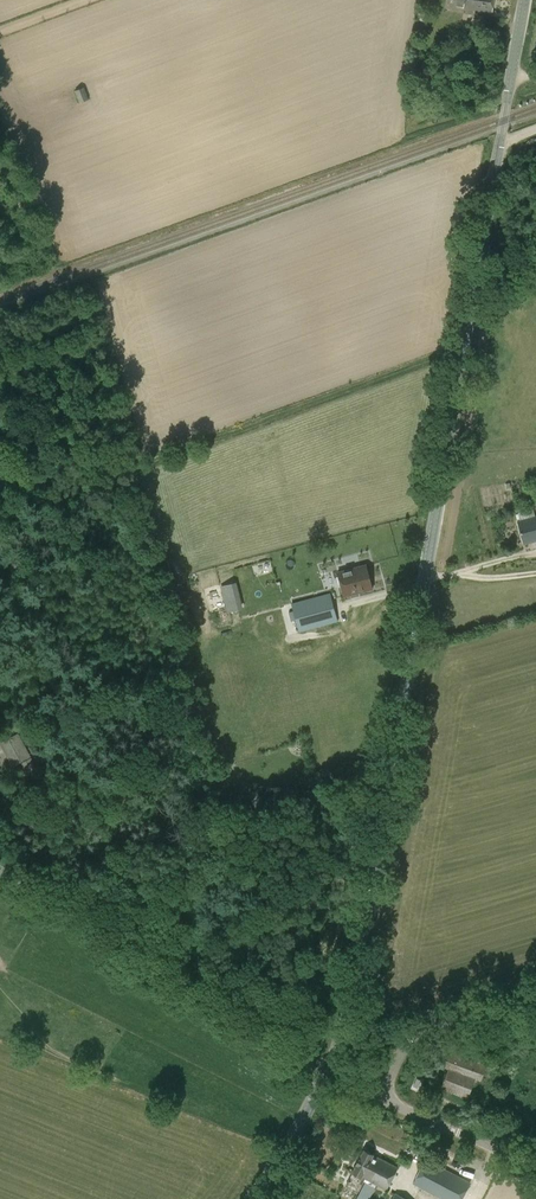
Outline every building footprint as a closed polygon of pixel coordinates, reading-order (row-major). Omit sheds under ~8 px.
[(457,6),(465,7),(464,8),(492,12),(494,0),(458,0),(457,6)] [(519,521),(525,544),(535,541),(535,516),(519,521)] [(172,558),(164,560),(159,562),(163,578),(177,575),(172,558)] [(344,597),(373,589),(367,564),(338,572),(344,597)] [(233,585),(251,580),(249,571),(218,579),(225,607),(238,604),(233,585)] [(338,622),(331,592),(292,603),(300,632),(338,622)] [(21,763),(28,775),(38,769),(31,757),(21,763)] [(254,814),(249,801),(242,804),(247,816),(254,814)] [(247,824),(242,807),(231,811),(239,833),(248,830),(246,824),(247,824)] [(442,1066),(448,1069),(441,1089),(468,1099),(476,1078),(481,1081),(490,1055),(452,1040),(442,1066)] [(353,1172),(347,1185),(359,1191),(364,1181),(365,1181),(357,1198),(369,1198),(376,1184),(387,1190),(398,1167),(364,1149),(352,1172),(353,1172)] [(443,1198),(463,1198),(471,1182),(427,1159),(413,1183),(443,1198)]
